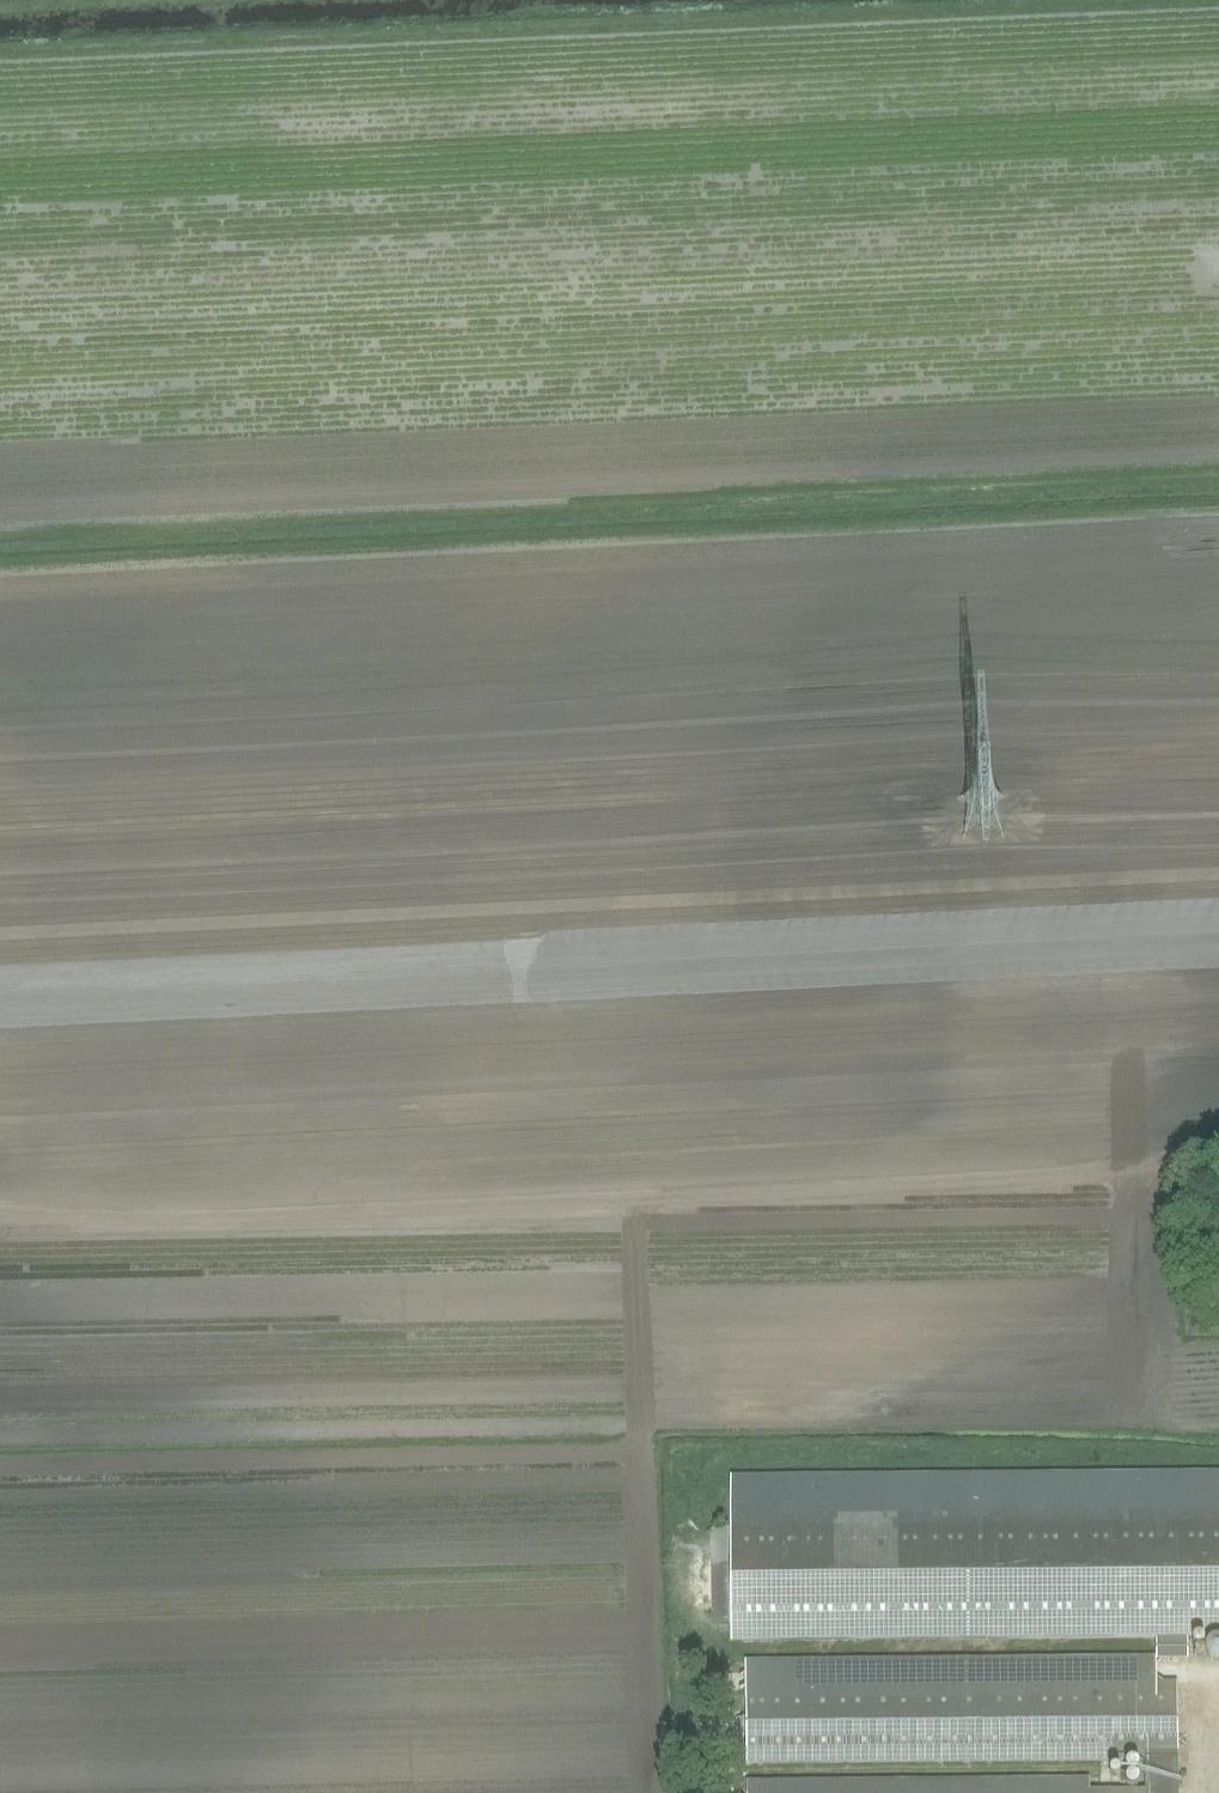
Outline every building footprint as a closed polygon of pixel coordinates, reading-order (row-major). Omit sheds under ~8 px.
[(712,1624),(731,1624),(731,1640),(1156,1636),(1156,1656),(1156,1660),(1188,1660),(1188,1635),(1193,1635),(1218,1635),(1218,1472),(729,1477),(730,1522),(730,1529),(711,1529),(712,1624)] [(748,1764),(1148,1760),(1148,1790),(1148,1792),(1179,1792),(1178,1683),(1161,1683),(1157,1684),(1156,1660),(1156,1656),(747,1660),(747,1687),(748,1764)] [(1148,1790),(1090,1790),(1090,1778),(751,1781),(751,1792),(1148,1792),(1148,1790)]
